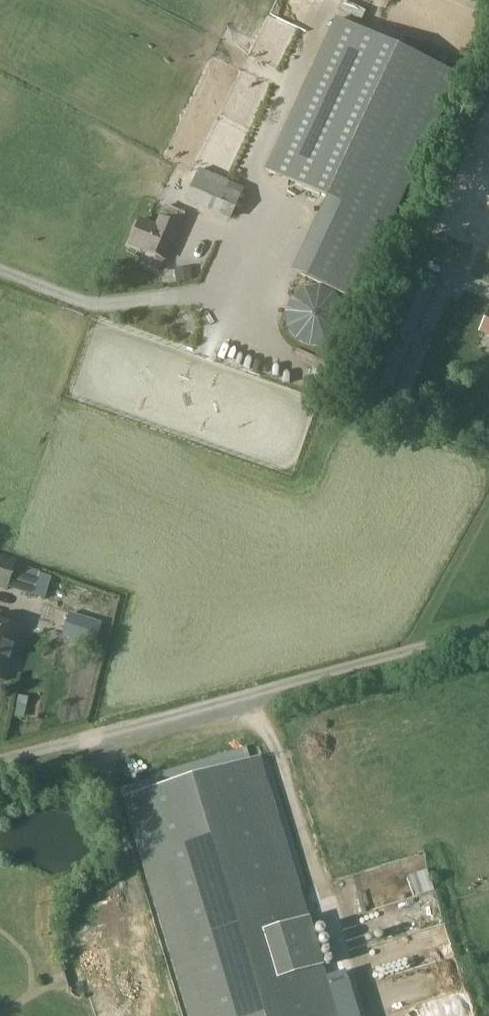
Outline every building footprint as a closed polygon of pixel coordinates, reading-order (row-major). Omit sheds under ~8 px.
[(336,19),(267,170),(326,197),(389,226),(458,75),(336,19)] [(465,128),(447,173),(485,188),(477,211),(488,215),(488,137),(465,128)] [(230,221),(244,188),(199,168),(184,201),(218,216),(215,222),(222,225),(225,219),(230,221)] [(326,197),(305,242),(368,271),(389,226),(326,197)] [(128,244),(165,260),(179,227),(178,227),(183,215),(164,206),(155,227),(139,220),(128,244)] [(455,230),(456,227),(438,221),(426,256),(473,272),(471,277),(488,283),(488,242),(455,230)] [(408,267),(363,378),(391,390),(436,280),(408,267)] [(289,311),(287,320),(289,328),(293,336),(299,343),(307,347),(316,348),(325,347),(333,343),(339,336),(343,328),(344,320),(343,311),(339,303),(333,296),(325,292),(316,291),(307,292),(299,296),(293,303),(289,311)] [(488,307),(478,332),(488,337),(488,307)] [(186,312),(184,321),(207,326),(209,316),(186,312)] [(15,565),(16,561),(0,556),(0,589),(6,591),(15,565)] [(69,613),(61,636),(94,647),(103,624),(69,613)] [(2,681),(19,629),(0,623),(0,680),(2,681)] [(176,784),(123,799),(189,1015),(338,1015),(260,758),(176,784)] [(403,891),(422,889),(419,869),(400,872),(403,891)] [(404,911),(416,926),(428,916),(416,902),(404,911)] [(384,1015),(426,1015),(425,1012),(436,1009),(433,995),(457,989),(450,962),(375,981),(384,1015)] [(326,978),(338,1015),(358,1015),(345,972),(326,978)]
